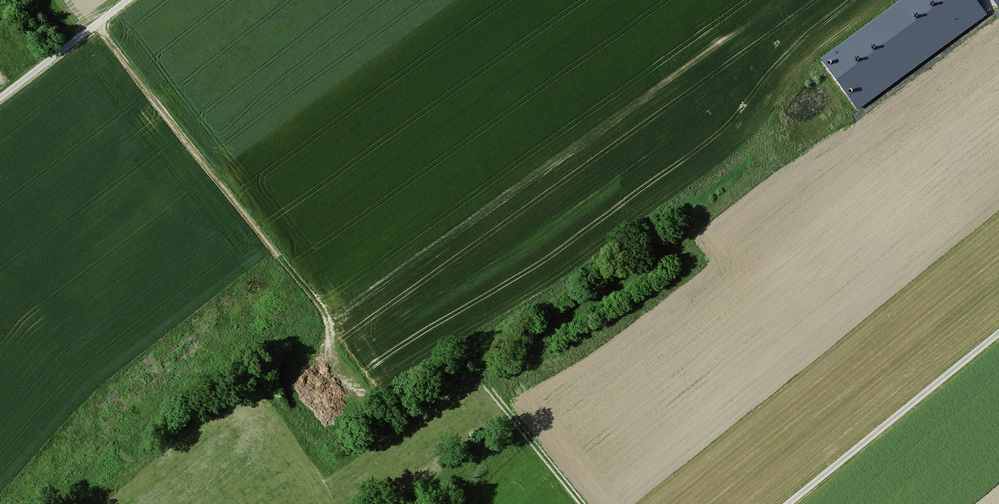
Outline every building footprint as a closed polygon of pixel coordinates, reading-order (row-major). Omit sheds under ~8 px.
[(993,5),(990,0),(903,0),(828,53),(865,101),(993,5)]
